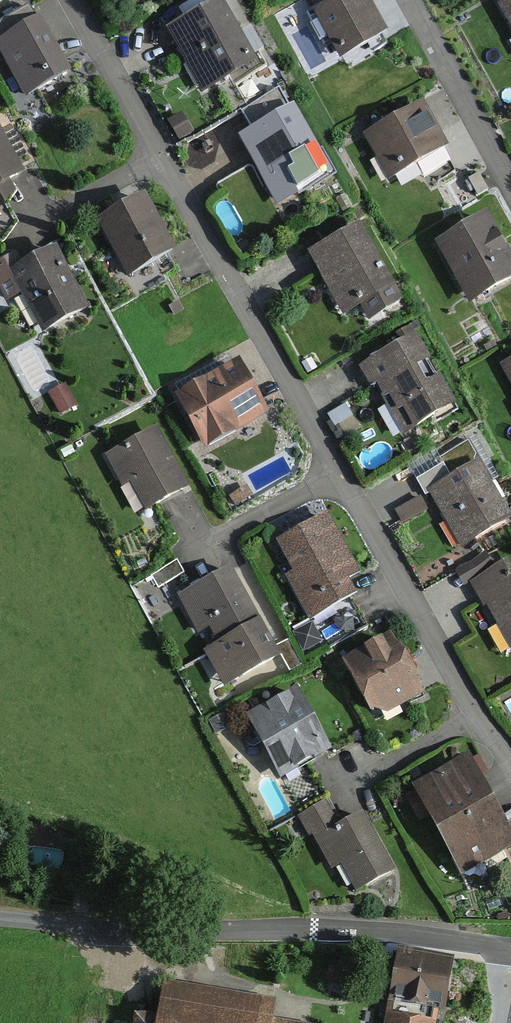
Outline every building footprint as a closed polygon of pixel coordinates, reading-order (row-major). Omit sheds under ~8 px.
[(166,29),(202,93),(257,61),(223,0),(217,0),(166,29)] [(313,10),(340,58),(388,32),(370,0),(331,0),(313,10)] [(0,39),(0,53),(26,99),(72,74),(40,17),(0,39)] [(424,102),(363,136),(388,181),(449,147),(424,102)] [(294,106),(238,138),(278,208),(334,176),(294,106)] [(25,174),(0,128),(0,187),(25,174)] [(146,194),(97,220),(127,277),(176,251),(146,194)] [(435,241),(469,301),(510,277),(510,260),(484,213),(435,241)] [(370,228),(315,258),(349,317),(371,304),(383,325),(415,307),(370,228)] [(0,263),(0,289),(6,301),(21,294),(41,333),(89,308),(57,247),(22,265),(17,254),(0,263)] [(460,419),(419,349),(372,377),(413,447),(460,419)] [(239,361),(175,396),(204,449),(268,414),(239,361)] [(68,386),(51,394),(61,415),(78,407),(68,386)] [(157,427),(105,456),(123,487),(129,484),(146,513),(191,488),(157,427)] [(444,493),(473,549),(510,530),(510,503),(494,468),(444,493)] [(422,495),(398,506),(404,517),(427,506),(422,495)] [(335,515),(290,542),(313,580),(302,587),(324,623),(367,597),(361,586),(373,579),(335,515)] [(185,598),(213,647),(257,622),(229,573),(185,598)] [(485,590),(510,634),(510,575),(485,590)] [(492,610),(483,615),(500,649),(510,644),(492,610)] [(257,622),(213,647),(207,650),(226,683),(276,654),(257,622)] [(390,633),(345,657),(376,716),(422,692),(390,633)] [(309,692),(256,721),(290,785),(344,757),(309,692)] [(467,761),(419,786),(441,827),(489,802),(467,761)] [(441,827),(463,868),(510,842),(489,802),(441,827)] [(336,803),(304,821),(334,875),(344,870),(360,898),(402,875),(373,821),(352,832),(336,803)] [(397,954),(385,1022),(440,1022),(450,963),(397,954)] [(169,996),(165,1022),(283,1022),(285,1013),(169,996)]
